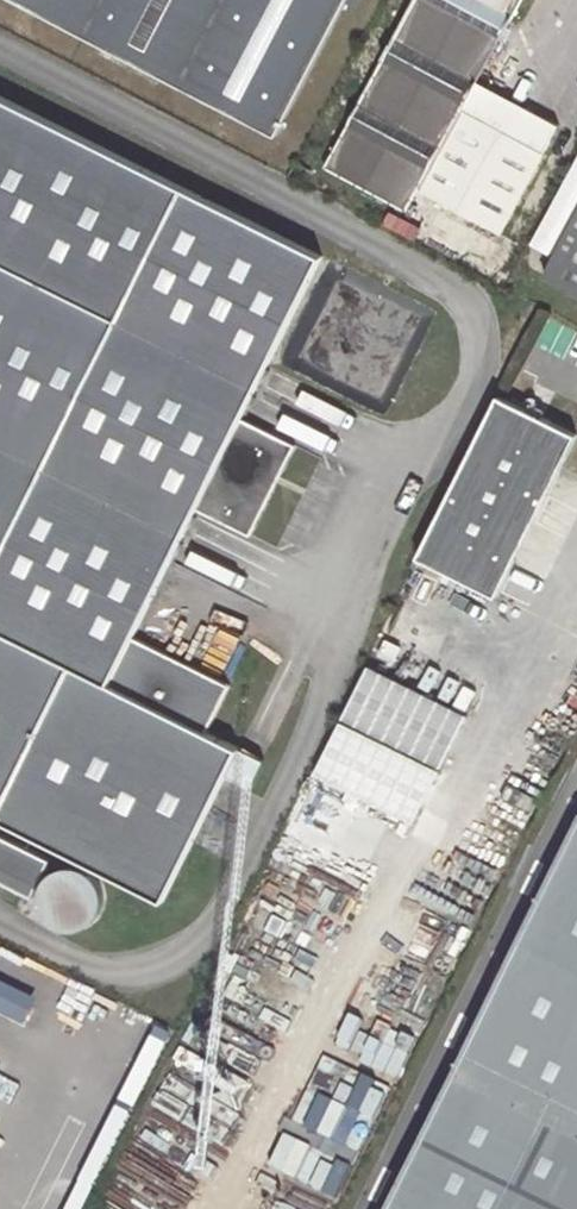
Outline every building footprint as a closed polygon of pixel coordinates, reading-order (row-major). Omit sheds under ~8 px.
[(277,136),(348,0),(15,0),(277,136)] [(326,166),(408,210),(419,189),(501,234),(546,153),(461,108),(480,74),(520,0),(415,0),(326,166)] [(461,108),(546,153),(565,118),(480,74),(461,108)] [(0,98),(0,822),(161,902),(224,776),(237,749),(204,733),(228,685),(131,637),(194,509),(248,536),(293,445),(239,418),(319,257),(0,98)] [(556,257),(576,218),(576,157),(530,243),(556,257)] [(546,274),(576,291),(576,218),(556,257),(546,274)] [(530,243),(506,288),(531,302),(546,274),(556,257),(530,243)] [(573,431),(495,393),(414,555),(493,594),(573,431)] [(439,764),(464,713),(365,664),(340,715),(439,764)] [(412,820),(437,769),(338,720),(313,771),(412,820)] [(261,761),(237,749),(224,776),(247,787),(261,761)] [(31,896),(34,888),(39,890),(38,895),(38,902),(40,908),(41,912),(44,916),(48,921),(51,923),(57,927),(61,928),(63,928),(68,929),(72,929),(76,928),(83,926),(86,924),(90,921),(93,918),(95,915),(97,911),(99,907),(100,902),(100,898),(100,894),(99,889),(98,885),(96,881),(93,878),(92,876),(87,872),(83,870),(79,868),(73,867),(66,867),(62,867),(58,869),(52,872),(47,876),(42,873),(48,860),(0,836),(0,881),(31,896)] [(394,1208),(576,1208),(576,839),(394,1208)] [(274,963),(298,975),(321,927),(297,916),(274,963)]
